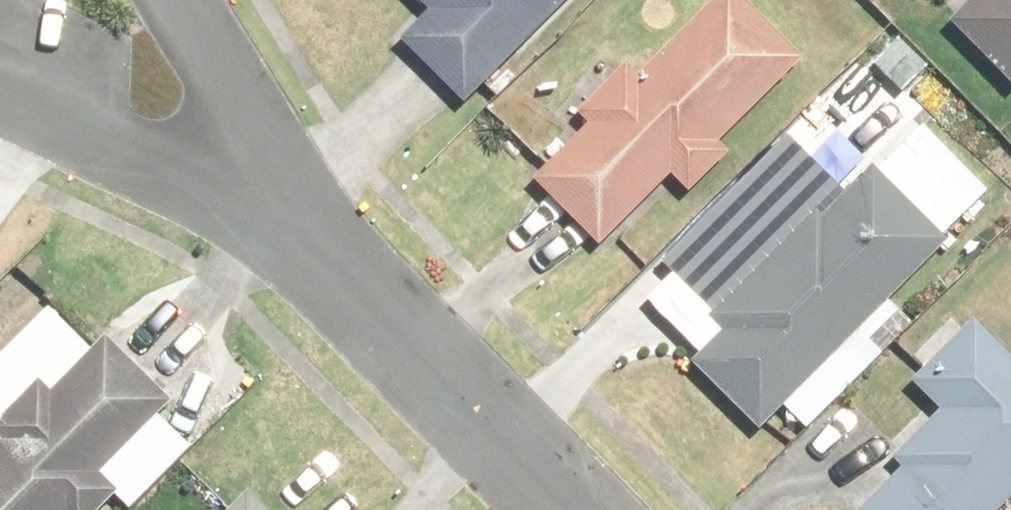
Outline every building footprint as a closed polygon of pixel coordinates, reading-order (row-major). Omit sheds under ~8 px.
[(445,3),(412,37),(480,104),(583,0),(442,0),(445,3)] [(801,57),(747,0),(734,0),(659,71),(643,55),(582,112),(598,129),(547,177),(608,241),(682,170),(702,191),(745,150),(725,130),(801,57)] [(962,22),(1010,71),(1010,0),(984,0),(962,22)] [(718,316),(730,328),(702,358),(776,428),(963,233),(958,228),(997,187),(934,127),(895,168),(889,162),(838,216),(824,202),(783,246),(733,198),(674,260),(725,309),(718,316)] [(115,338),(97,357),(54,315),(0,371),(0,433),(10,443),(0,453),(0,509),(118,509),(139,489),(147,496),(189,453),(161,425),(181,404),(115,338)] [(951,409),(903,459),(911,466),(869,509),(1005,509),(1010,504),(1010,341),(987,318),(924,382),(951,409)] [(257,489),(236,509),(279,509),(257,489)]
